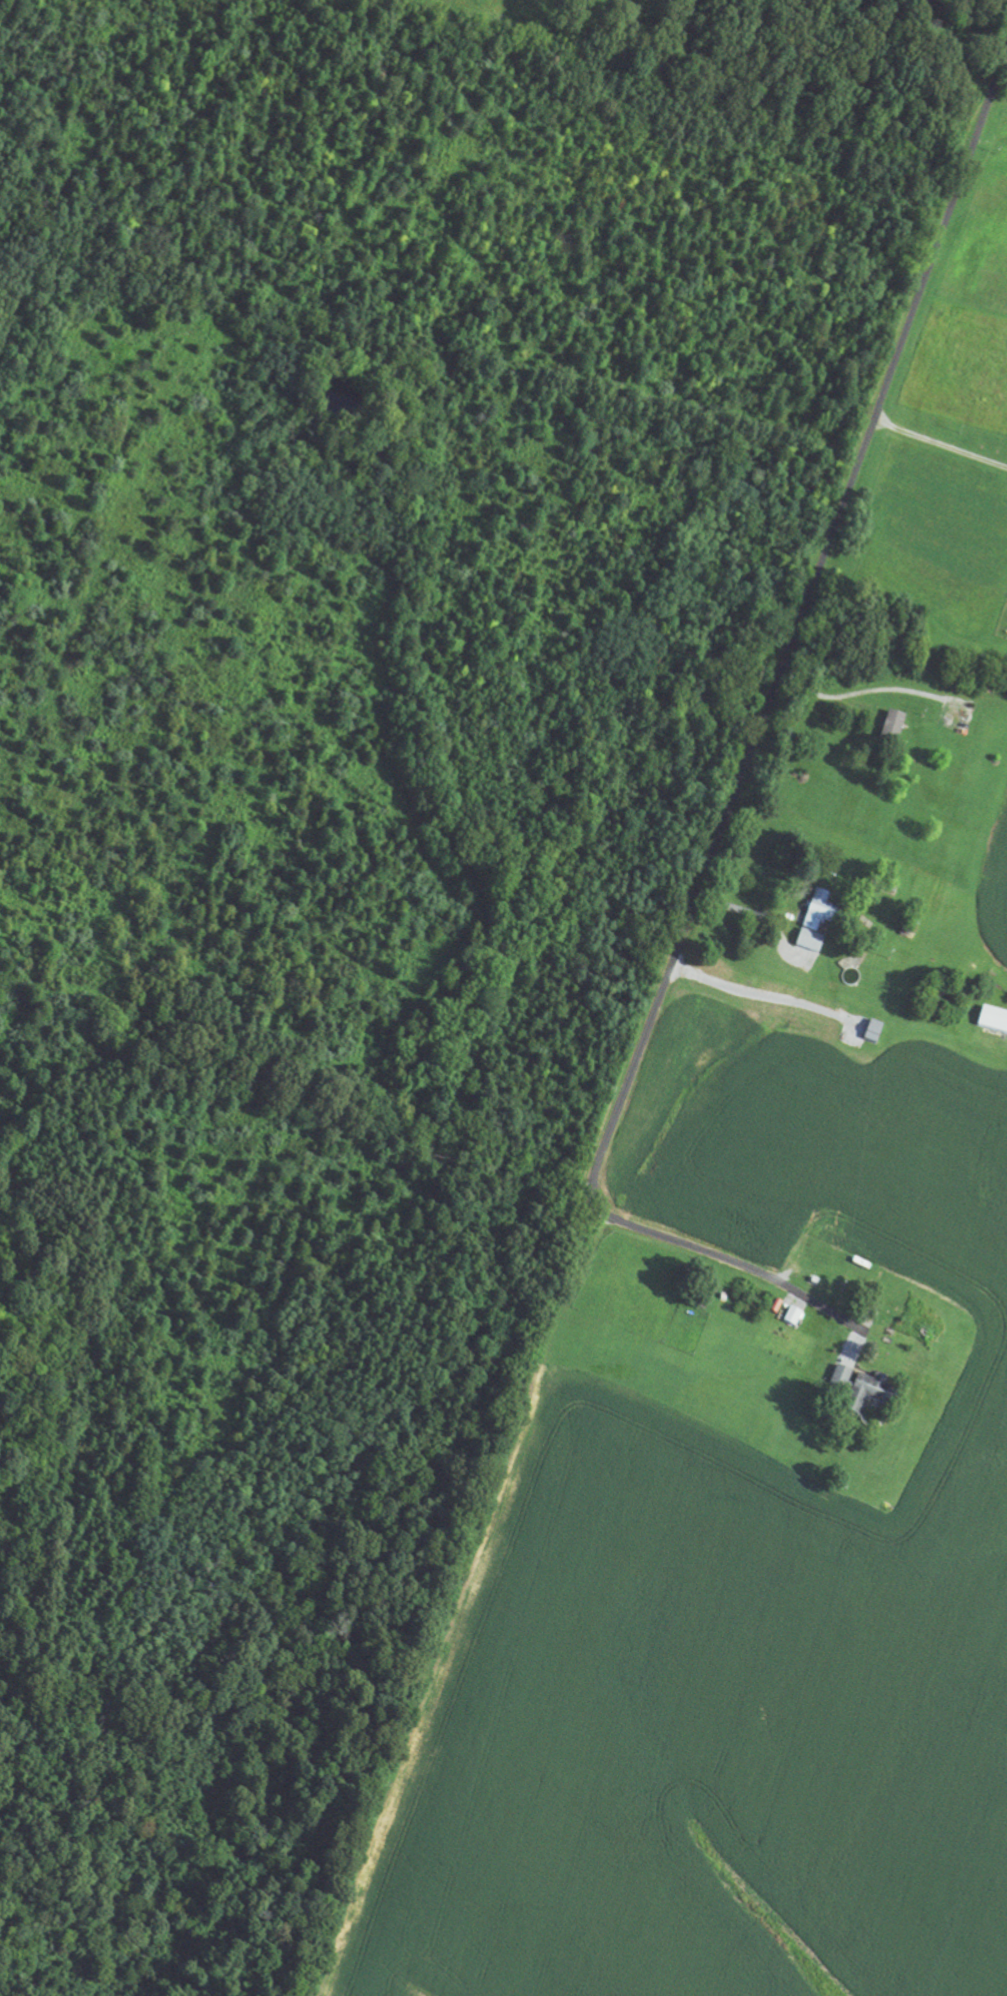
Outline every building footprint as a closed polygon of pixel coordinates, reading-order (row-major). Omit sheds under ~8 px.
[(880,741),(898,745),(906,717),(887,712),(880,741)] [(795,946),(820,954),(826,937),(818,935),(822,922),(831,925),(837,909),(825,905),(829,894),(815,889),(802,929),(801,928),(795,946)] [(980,1012),(978,1032),(1006,1035),(1006,1015),(980,1012)] [(784,1323),(794,1327),(801,1313),(790,1308),(784,1323)] [(865,1398),(895,1409),(901,1392),(885,1386),(888,1379),(876,1375),(874,1380),(857,1374),(853,1386),(847,1384),(852,1372),(835,1365),(828,1384),(850,1392),(843,1411),(859,1417),(865,1398)]
